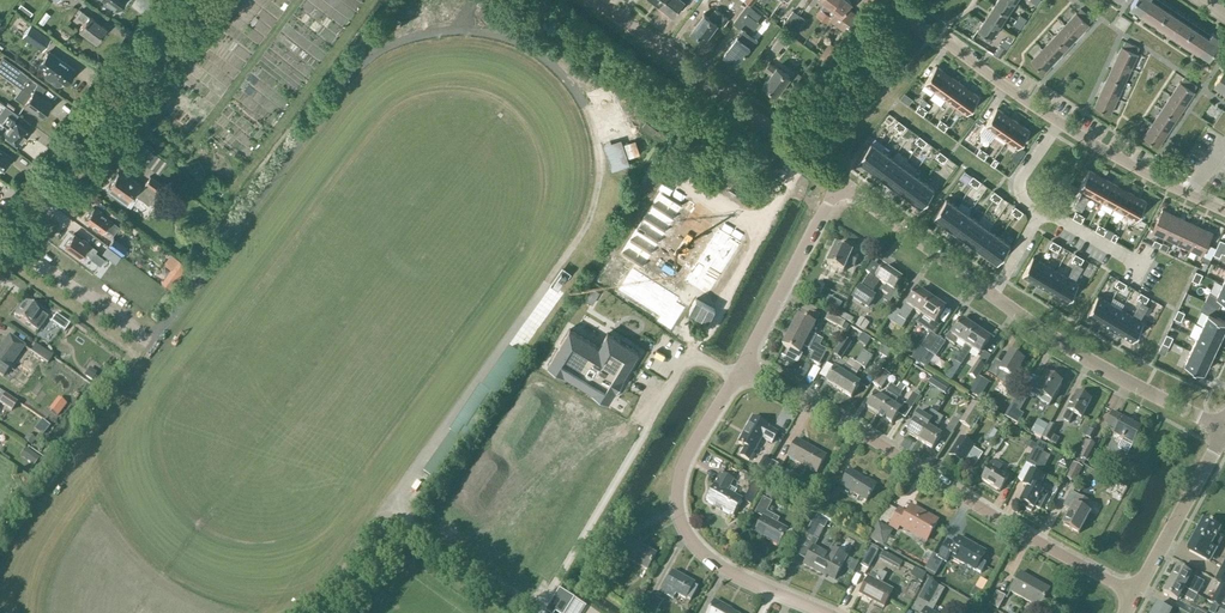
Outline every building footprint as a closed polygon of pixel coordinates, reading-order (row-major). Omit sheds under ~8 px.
[(116,9),(123,0),(105,0),(116,9)] [(660,4),(673,14),(679,7),(680,8),(687,0),(663,0),(660,4)] [(822,18),(835,0),(823,0),(826,2),(817,14),(822,18)] [(849,0),(835,0),(822,18),(827,22),(832,16),(841,23),(840,24),(848,30),(858,15),(848,8),(852,2),(849,0)] [(1016,0),(997,0),(995,3),(1008,11),(1016,0)] [(1153,0),(1134,0),(1131,6),(1144,14),(1153,0)] [(1167,9),(1154,0),(1153,0),(1144,14),(1157,23),(1167,9)] [(439,2),(425,4),(426,15),(440,13),(439,2)] [(755,9),(747,3),(733,22),(740,28),(755,9)] [(1000,24),(1008,11),(995,3),(987,16),(1000,24)] [(691,30),(705,40),(719,21),(724,24),(728,19),(714,8),(708,17),(704,13),(691,30)] [(1077,12),(1065,24),(1078,36),(1089,24),(1089,23),(1092,19),(1081,8),(1077,12)] [(79,28),(96,40),(105,27),(81,9),(76,16),(84,21),(79,28)] [(1170,32),(1180,17),(1167,9),(1157,23),(1170,32)] [(789,28),(799,14),(793,10),(783,23),(789,28)] [(440,14),(427,17),(429,27),(442,24),(440,14)] [(799,14),(789,28),(795,32),(805,19),(799,14)] [(1020,14),(1017,19),(1024,24),(1027,19),(1020,14)] [(991,37),(1000,24),(987,16),(978,28),(991,37)] [(1183,41),(1193,26),(1180,17),(1170,32),(1183,41)] [(1024,24),(1017,19),(1013,24),(1020,29),(1024,24)] [(51,37),(31,23),(22,36),(42,50),(51,37)] [(1065,24),(1054,36),(1067,48),(1078,36),(1065,24)] [(1196,49),(1206,35),(1193,26),(1183,41),(1196,49)] [(737,37),(724,54),(737,64),(750,47),(751,48),(757,40),(744,30),(738,37),(737,37)] [(789,36),(783,32),(771,47),(777,52),(789,36)] [(1206,35),(1196,49),(1210,58),(1222,39),(1212,32),(1209,37),(1206,35)] [(1054,36),(1043,48),(1055,60),(1067,48),(1054,36)] [(1011,43),(1004,38),(1000,44),(1007,48),(1011,43)] [(1115,61),(1131,68),(1138,53),(1137,52),(1139,47),(1125,41),(1123,46),(1122,46),(1115,61)] [(1044,72),(1055,60),(1043,48),(1031,60),(1044,72)] [(46,69),(44,73),(45,77),(56,85),(60,85),(63,81),(65,83),(75,69),(48,49),(38,63),(46,69)] [(913,59),(919,66),(930,57),(924,50),(913,59)] [(12,94),(41,115),(51,102),(33,89),(40,81),(7,56),(0,65),(0,74),(17,87),(12,94)] [(1108,76),(1124,83),(1131,68),(1115,61),(1108,76)] [(771,74),(763,84),(777,94),(790,77),(770,62),(765,69),(771,74)] [(935,91),(948,73),(937,66),(924,83),(935,91)] [(1215,83),(1224,89),(1224,67),(1215,83)] [(958,81),(948,73),(935,91),(946,98),(958,81)] [(1101,91),(1117,98),(1124,83),(1108,76),(1101,91)] [(1171,95),(1186,105),(1195,91),(1194,90),(1197,86),(1184,77),(1181,82),(1180,81),(1171,95)] [(969,89),(958,81),(946,98),(946,99),(956,106),(969,89)] [(980,97),(969,89),(956,106),(967,114),(980,97)] [(1110,113),(1117,98),(1101,91),(1094,106),(1110,113)] [(1186,105),(1171,95),(1162,109),(1176,118),(1186,105)] [(919,112),(924,106),(920,104),(915,110),(919,112)] [(28,130),(13,120),(18,114),(5,105),(0,111),(0,121),(7,126),(2,133),(19,145),(26,136),(25,134),(28,130)] [(928,109),(924,106),(919,112),(923,115),(928,109)] [(996,133),(1008,115),(997,108),(985,125),(996,133)] [(1167,132),(1176,118),(1162,109),(1153,123),(1167,132)] [(1007,140),(1019,123),(1008,115),(996,133),(1007,140)] [(1217,118),(1213,124),(1224,132),(1224,123),(1217,118)] [(940,128),(945,122),(941,119),(936,125),(940,128)] [(894,126),(898,128),(903,123),(899,120),(894,126)] [(949,125),(945,122),(940,128),(944,131),(949,125)] [(903,123),(898,128),(902,131),(906,126),(903,123)] [(1030,130),(1019,123),(1007,140),(1018,148),(1030,130)] [(1158,146),(1167,132),(1153,123),(1144,136),(1158,146)] [(915,141),(919,144),(923,138),(920,135),(915,141)] [(923,138),(919,144),(923,147),(927,141),(923,138)] [(604,143),(610,170),(621,167),(615,140),(604,143)] [(858,159),(869,167),(882,150),(871,142),(858,159)] [(148,158),(150,147),(141,145),(139,156),(148,158)] [(980,156),(984,150),(980,147),(976,153),(980,156)] [(3,168),(11,157),(0,149),(0,166),(3,168)] [(869,167),(879,175),(892,158),(882,150),(869,167)] [(988,153),(984,150),(980,156),(984,159),(988,153)] [(879,175),(890,183),(903,165),(898,162),(892,158),(879,175)] [(999,160),(995,166),(999,169),(1003,163),(999,160)] [(890,183),(900,190),(913,173),(903,165),(890,183)] [(1101,176),(1089,170),(1079,188),(1086,192),(1085,195),(1082,193),(1075,206),(1082,210),(1090,194),(1101,176)] [(124,176),(117,171),(108,184),(110,185),(107,189),(126,203),(133,193),(148,204),(162,184),(149,175),(142,186),(125,174),(124,176)] [(900,190),(911,198),(924,181),(913,173),(900,190)] [(973,184),(977,178),(973,175),(969,181),(973,184)] [(662,176),(655,187),(661,191),(664,193),(671,182),(662,176)] [(1102,201),(1112,182),(1101,176),(1090,194),(1102,201)] [(981,181),(977,178),(973,184),(977,187),(981,181)] [(911,198),(921,206),(934,189),(924,181),(911,198)] [(1113,207),(1124,188),(1112,182),(1102,201),(1113,207)] [(674,184),(667,195),(675,200),(682,190),(674,184)] [(1125,213),(1135,195),(1124,188),(1113,207),(1125,213)] [(661,191),(621,252),(643,266),(683,206),(678,202),(675,200),(667,195),(664,193),(661,191)] [(994,199),(998,193),(995,191),(990,196),(994,199)] [(685,192),(678,202),(683,206),(699,216),(706,206),(685,192)] [(1002,196),(998,193),(994,199),(998,202),(1002,196)] [(1147,201),(1135,195),(1125,213),(1137,220),(1147,201)] [(934,216),(944,224),(957,206),(946,198),(934,216)] [(957,206),(944,224),(955,231),(968,214),(957,206)] [(1015,215),(1019,209),(1016,206),(1011,212),(1015,215)] [(93,207),(85,219),(101,231),(104,227),(113,233),(119,225),(93,207)] [(1023,211),(1019,209),(1015,215),(1019,217),(1023,211)] [(1077,219),(1082,211),(1077,209),(1073,217),(1077,219)] [(1152,231),(1165,237),(1175,215),(1163,209),(1152,231)] [(1086,213),(1082,211),(1077,219),(1081,222),(1086,213)] [(968,214),(955,231),(966,239),(978,221),(974,218),(968,214)] [(1165,237),(1177,243),(1188,221),(1175,215),(1165,237)] [(723,217),(716,227),(719,229),(725,233),(732,222),(723,217)] [(978,221),(966,239),(976,246),(989,229),(978,221)] [(1177,243),(1190,249),(1200,226),(1188,221),(1177,243)] [(735,225),(728,235),(736,241),(743,230),(735,225)] [(1203,254),(1213,232),(1200,226),(1190,249),(1203,254)] [(719,229),(685,280),(707,295),(741,244),(736,241),(728,235),(725,233),(719,229)] [(989,229),(976,246),(987,254),(1000,237),(989,229)] [(73,233),(65,245),(79,256),(83,250),(90,256),(89,257),(100,264),(105,258),(95,250),(97,248),(83,238),(82,239),(73,233)] [(108,245),(121,254),(126,246),(113,237),(108,245)] [(1000,237),(987,254),(998,262),(1010,244),(1000,237)] [(119,254),(107,246),(102,253),(113,261),(119,254)] [(854,267),(859,258),(852,255),(852,253),(836,246),(827,265),(844,272),(847,264),(854,267)] [(1080,255),(1076,262),(1080,264),(1084,258),(1080,255)] [(1034,282),(1044,264),(1033,257),(1022,275),(1034,282)] [(1056,295),(1068,302),(1079,284),(1071,279),(1073,277),(1076,279),(1083,266),(1076,262),(1067,277),(1056,295)] [(1110,273),(1111,264),(1098,263),(1097,272),(1110,273)] [(1056,270),(1044,264),(1034,282),(1045,289),(1056,270)] [(633,267),(618,289),(658,316),(655,321),(669,330),(684,308),(675,302),(678,298),(633,267)] [(884,302),(889,305),(897,293),(894,291),(902,280),(884,268),(876,279),(870,275),(862,287),(860,286),(851,298),(868,309),(876,297),(871,294),(879,282),(886,287),(882,292),(888,296),(884,302)] [(560,270),(550,284),(557,289),(567,275),(560,270)] [(1056,270),(1045,289),(1056,295),(1067,277),(1056,270)] [(1222,283),(1217,295),(1209,292),(1205,300),(1219,307),(1223,299),(1224,300),(1224,284),(1222,283)] [(593,288),(590,294),(595,297),(598,291),(593,288)] [(921,316),(931,300),(917,291),(907,306),(905,305),(900,313),(894,309),(887,319),(901,329),(913,311),(921,316)] [(1087,314),(1099,321),(1110,302),(1098,296),(1087,314)] [(842,304),(829,297),(825,305),(838,313),(842,304)] [(931,300),(921,316),(935,325),(945,309),(931,300)] [(1121,334),(1133,341),(1144,322),(1136,318),(1138,316),(1141,318),(1148,305),(1141,301),(1132,316),(1121,334)] [(47,318),(25,302),(22,307),(20,306),(14,315),(37,332),(47,318)] [(1099,321),(1110,327),(1121,309),(1110,302),(1099,321)] [(1110,327),(1121,334),(1132,316),(1121,309),(1110,327)] [(805,320),(799,317),(791,332),(820,347),(823,340),(811,334),(815,325),(819,317),(810,312),(805,320)] [(1222,334),(1224,327),(1224,320),(1209,313),(1203,325),(1222,334)] [(842,330),(846,323),(829,314),(825,321),(842,330)] [(69,325),(56,315),(51,322),(65,331),(69,325)] [(856,325),(865,330),(869,322),(860,317),(856,325)] [(966,346),(976,331),(962,321),(956,331),(953,329),(946,340),(954,345),(957,341),(966,346)] [(1197,338),(1216,347),(1222,334),(1203,325),(1197,338)] [(569,330),(549,367),(565,376),(566,375),(595,391),(594,392),(611,401),(618,388),(619,388),(625,376),(624,376),(638,350),(607,333),(599,347),(569,330)] [(976,331),(966,346),(955,362),(961,366),(972,350),(980,356),(990,340),(976,331)] [(820,347),(791,332),(783,347),(790,350),(787,358),(797,364),(802,355),(800,354),(803,347),(809,350),(808,351),(813,354),(809,361),(819,366),(827,351),(820,347)] [(921,363),(938,338),(931,333),(921,348),(923,349),(916,360),(921,363)] [(9,336),(0,349),(0,375),(3,377),(24,347),(9,336)] [(938,338),(921,363),(920,364),(924,367),(932,356),(936,358),(946,343),(938,338)] [(1191,350),(1210,359),(1216,347),(1197,338),(1191,350)] [(833,355),(841,360),(852,344),(844,339),(833,355)] [(47,364),(52,358),(35,345),(30,352),(47,364)] [(1185,363),(1204,372),(1210,359),(1191,350),(1185,363)] [(856,363),(855,364),(862,368),(865,370),(873,358),(863,352),(856,363)] [(992,358),(991,358),(984,353),(968,376),(976,381),(992,358)] [(996,361),(988,375),(1009,388),(1024,362),(1010,354),(1003,366),(996,361)] [(827,383),(839,390),(848,377),(855,364),(856,363),(850,359),(841,373),(835,369),(827,383)] [(848,377),(839,390),(851,398),(860,385),(853,381),(862,368),(855,364),(848,377)] [(891,376),(882,370),(872,385),(881,390),(891,376)] [(1036,379),(1028,393),(1038,398),(1037,399),(1049,407),(1060,389),(1060,388),(1062,384),(1047,375),(1042,383),(1036,379)] [(927,385),(943,394),(947,387),(930,379),(927,385)] [(900,384),(897,389),(880,416),(892,424),(900,411),(894,406),(906,388),(900,384)] [(880,416),(897,389),(891,385),(882,399),(876,395),(867,408),(880,416)] [(930,395),(923,391),(917,402),(924,406),(930,395)] [(920,396),(914,392),(906,405),(912,409),(920,396)] [(1081,419),(1091,401),(1077,393),(1067,411),(1063,418),(1070,422),(1074,415),(1081,419)] [(4,394),(0,401),(0,404),(11,412),(17,403),(4,394)] [(1027,399),(1018,394),(1005,417),(1018,425),(1024,415),(1019,412),(1027,399)] [(964,416),(959,423),(970,430),(970,429),(973,431),(985,412),(982,411),(983,409),(972,402),(964,416)] [(1052,415),(1061,418),(1064,409),(1056,406),(1052,415)] [(920,442),(937,415),(931,411),(922,424),(916,421),(908,434),(920,442)] [(958,413),(946,431),(952,435),(959,423),(964,416),(958,413)] [(1141,430),(1126,423),(1128,421),(1113,413),(1106,425),(1116,430),(1113,435),(1123,440),(1119,447),(1129,452),(1132,445),(1133,445),(1141,430)] [(943,418),(937,415),(920,442),(933,449),(941,436),(934,432),(943,418)] [(1183,425),(1185,418),(1173,415),(1171,422),(1183,425)] [(753,418),(739,443),(754,452),(762,438),(772,444),(778,433),(768,428),(769,427),(753,418)] [(1185,430),(1198,434),(1201,426),(1188,422),(1185,430)] [(1058,428),(1049,424),(1042,438),(1056,445),(1059,439),(1053,436),(1058,428)] [(960,439),(949,456),(963,465),(965,462),(974,468),(982,455),(973,449),(974,448),(960,439)] [(826,457),(797,441),(788,457),(817,473),(826,457)] [(1047,445),(1038,441),(1026,464),(1035,468),(1047,445)] [(1095,447),(1085,441),(1076,458),(1086,463),(1095,447)] [(771,479),(779,465),(772,461),(764,475),(771,479)] [(994,462),(982,481),(1000,492),(1008,478),(999,472),(1002,467),(994,462)] [(1083,467),(1073,462),(1065,478),(1075,483),(1083,467)] [(867,481),(850,471),(841,485),(867,501),(876,486),(868,480),(867,481)] [(1027,490),(1020,503),(1034,510),(1034,508),(1040,511),(1048,495),(1043,492),(1039,490),(1045,479),(1030,471),(1022,487),(1027,490)] [(734,480),(723,474),(716,485),(715,485),(706,501),(733,516),(742,500),(727,492),(734,480)] [(827,485),(819,497),(829,503),(837,491),(827,485)] [(1063,526),(1079,534),(1089,514),(1084,511),(1088,502),(1071,492),(1064,506),(1071,510),(1063,526)] [(755,533),(779,547),(787,531),(777,525),(780,520),(767,513),(772,503),(763,499),(755,514),(763,518),(755,533)] [(927,540),(937,523),(928,518),(929,517),(922,513),(922,514),(910,508),(906,514),(899,510),(890,526),(897,530),(900,525),(927,540)] [(829,522),(815,515),(805,535),(818,541),(829,522)] [(1221,531),(1204,522),(1187,552),(1210,564),(1223,541),(1217,538),(1221,531)] [(933,554),(925,569),(936,575),(943,562),(947,564),(950,557),(973,569),(975,571),(981,574),(986,564),(981,561),(986,552),(959,538),(956,544),(948,540),(939,557),(933,554)] [(648,571),(656,555),(631,541),(622,557),(648,571)] [(827,555),(813,547),(804,565),(821,574),(822,572),(835,580),(847,557),(831,548),(827,555)] [(879,552),(871,548),(861,566),(869,570),(879,552)] [(850,559),(845,568),(855,573),(859,564),(850,559)] [(1216,582),(1224,587),(1224,566),(1216,582)] [(1170,581),(1197,596),(1204,583),(1177,569),(1170,581)] [(607,571),(599,585),(605,589),(613,574),(607,571)] [(859,595),(884,608),(893,591),(881,585),(887,575),(879,571),(874,581),(868,578),(859,595)] [(674,572),(662,593),(673,599),(676,594),(686,599),(686,598),(690,600),(698,587),(694,585),(694,584),(674,572)] [(1010,592),(1040,608),(1050,590),(1020,573),(1010,592)] [(1193,603),(1197,596),(1170,581),(1163,594),(1177,602),(1180,596),(1193,603)] [(913,610),(918,612),(932,612),(935,607),(929,604),(938,587),(929,582),(913,610)] [(574,599),(560,590),(546,612),(547,612),(566,612),(574,599)] [(1005,597),(996,592),(989,605),(999,610),(1005,597)] [(641,607),(651,612),(657,612),(663,601),(648,593),(641,607)] [(1224,600),(1215,595),(1211,604),(1219,608),(1224,601),(1224,600)] [(725,608),(726,607),(715,601),(708,612),(735,612),(725,608)]
